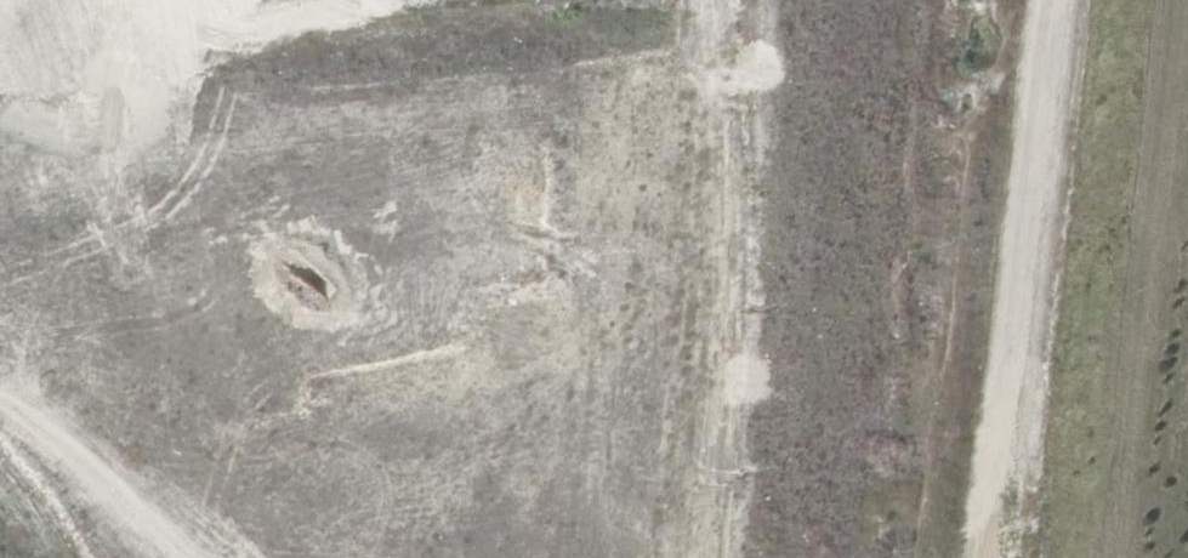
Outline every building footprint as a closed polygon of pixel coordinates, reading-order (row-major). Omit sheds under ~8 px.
[(332,364),(330,379),(362,383),(364,368),(332,364)]
